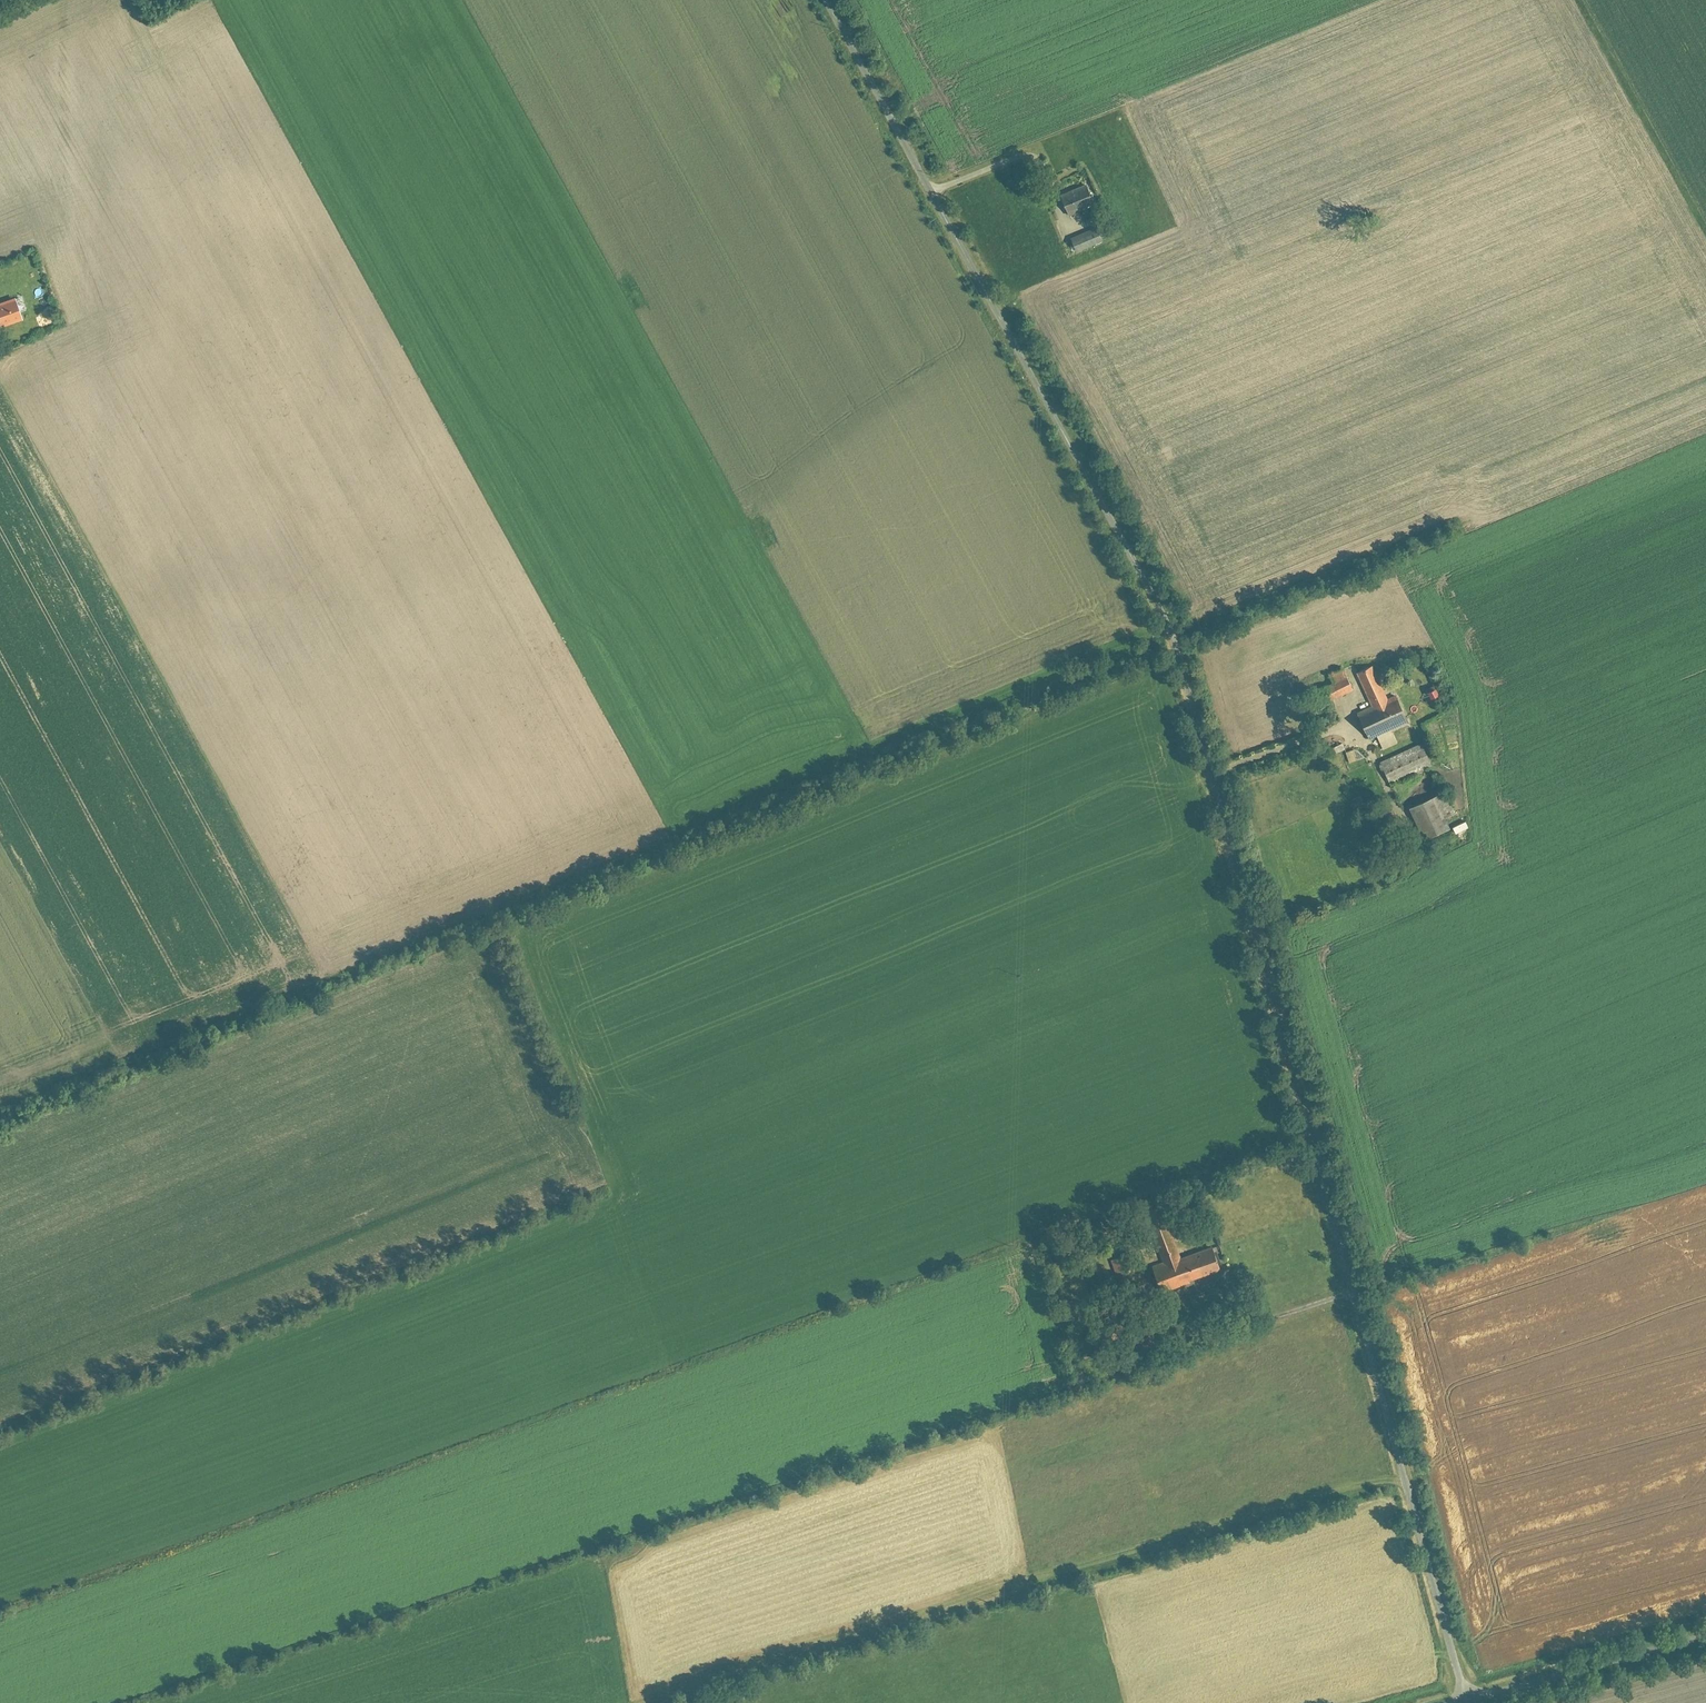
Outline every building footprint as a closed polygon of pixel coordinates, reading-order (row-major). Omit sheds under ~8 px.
[(1059,192),(1069,217),(1099,204),(1089,180),(1059,192)] [(1067,237),(1075,254),(1103,241),(1096,224),(1067,237)] [(15,255),(17,260),(27,257),(26,252),(15,255)] [(24,317),(16,295),(0,301),(0,326),(24,317)] [(1375,666),(1355,676),(1370,706),(1356,713),(1369,740),(1407,722),(1394,695),(1390,697),(1375,666)] [(1318,684),(1327,703),(1353,691),(1344,672),(1318,684)] [(1379,760),(1390,783),(1429,763),(1418,740),(1379,760)] [(1447,837),(1440,820),(1453,814),(1443,790),(1430,796),(1428,792),(1406,801),(1425,846),(1447,837)] [(1141,1218),(1159,1267),(1156,1268),(1165,1294),(1222,1274),(1212,1247),(1182,1258),(1164,1210),(1141,1218)]
